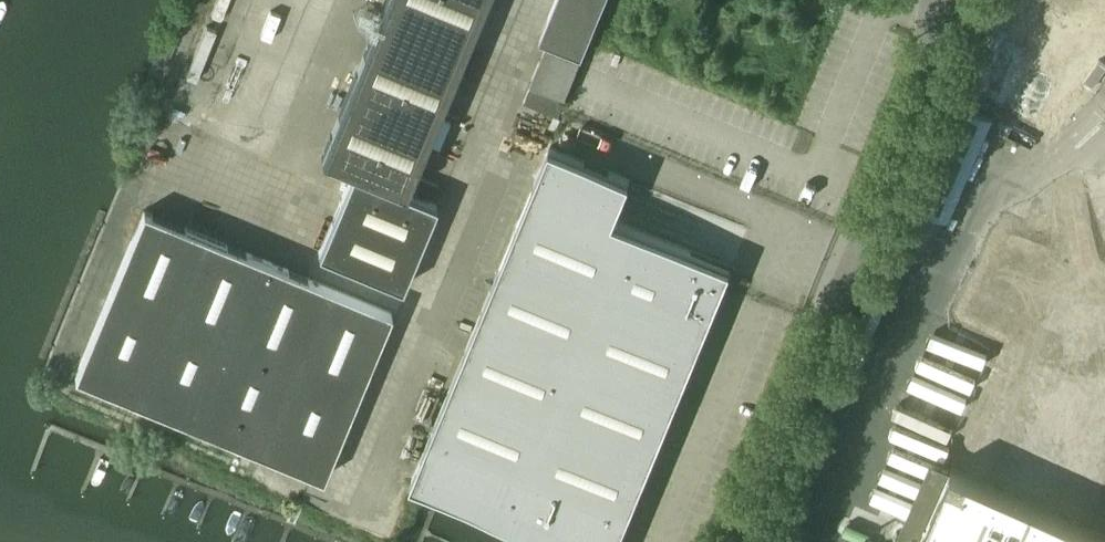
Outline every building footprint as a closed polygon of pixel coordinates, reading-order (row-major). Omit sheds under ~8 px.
[(318,252),(401,287),(436,204),(405,192),(484,0),(386,0),(321,157),(353,170),(318,252)] [(540,39),(582,56),(605,0),(555,0),(540,39)] [(1005,1),(1039,15),(1078,32),(1092,0),(1005,0),(1005,1)] [(581,59),(545,45),(530,82),(565,96),(581,59)] [(945,316),(1024,132),(959,104),(879,287),(945,316)] [(413,483),(415,483),(425,487),(530,531),(529,532),(554,541),(618,541),(643,481),(644,479),(732,268),(723,264),(658,238),(614,220),(630,180),(550,147),(533,188),(413,483)] [(433,197),(438,184),(421,177),(415,190),(433,197)] [(391,313),(143,210),(75,376),(323,478),(391,313)] [(951,465),(923,529),(917,526),(913,525),(909,525),(906,526),(903,528),(900,531),(898,534),(894,541),(1104,541),(1104,533),(951,465)]
